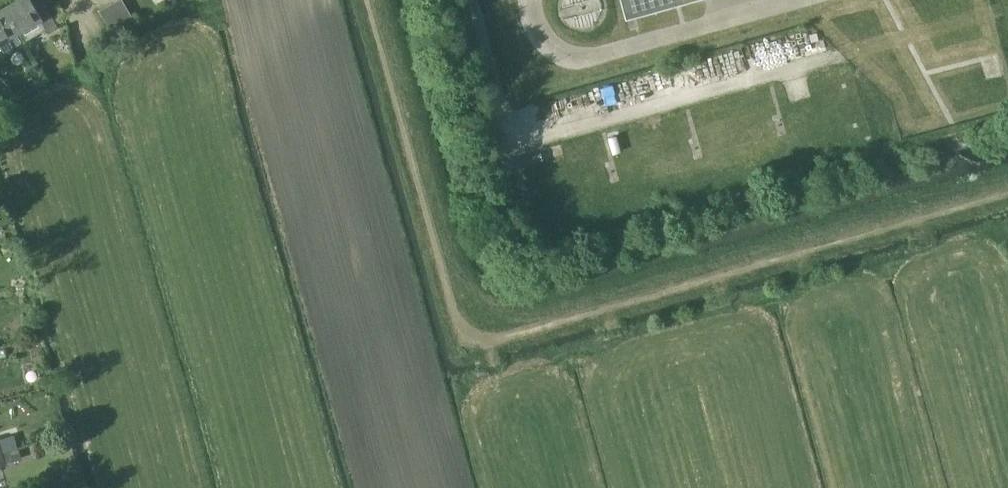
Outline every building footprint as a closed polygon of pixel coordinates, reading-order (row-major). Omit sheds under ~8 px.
[(46,26),(48,31),(58,25),(43,0),(37,0),(33,3),(31,0),(13,0),(4,5),(20,32),(24,40),(25,39),(46,26)] [(125,25),(135,19),(123,0),(117,0),(111,4),(125,25)] [(625,19),(692,0),(620,0),(625,19)] [(125,25),(111,4),(100,11),(114,32),(125,25)] [(24,40),(20,32),(4,5),(0,8),(0,54),(24,40)] [(0,86),(0,107),(12,100),(2,84),(0,86)] [(522,157),(524,166),(525,165),(543,161),(544,160),(542,152),(522,157)] [(2,450),(0,451),(0,466),(6,464),(6,463),(13,461),(12,459),(20,456),(17,445),(2,450)]
